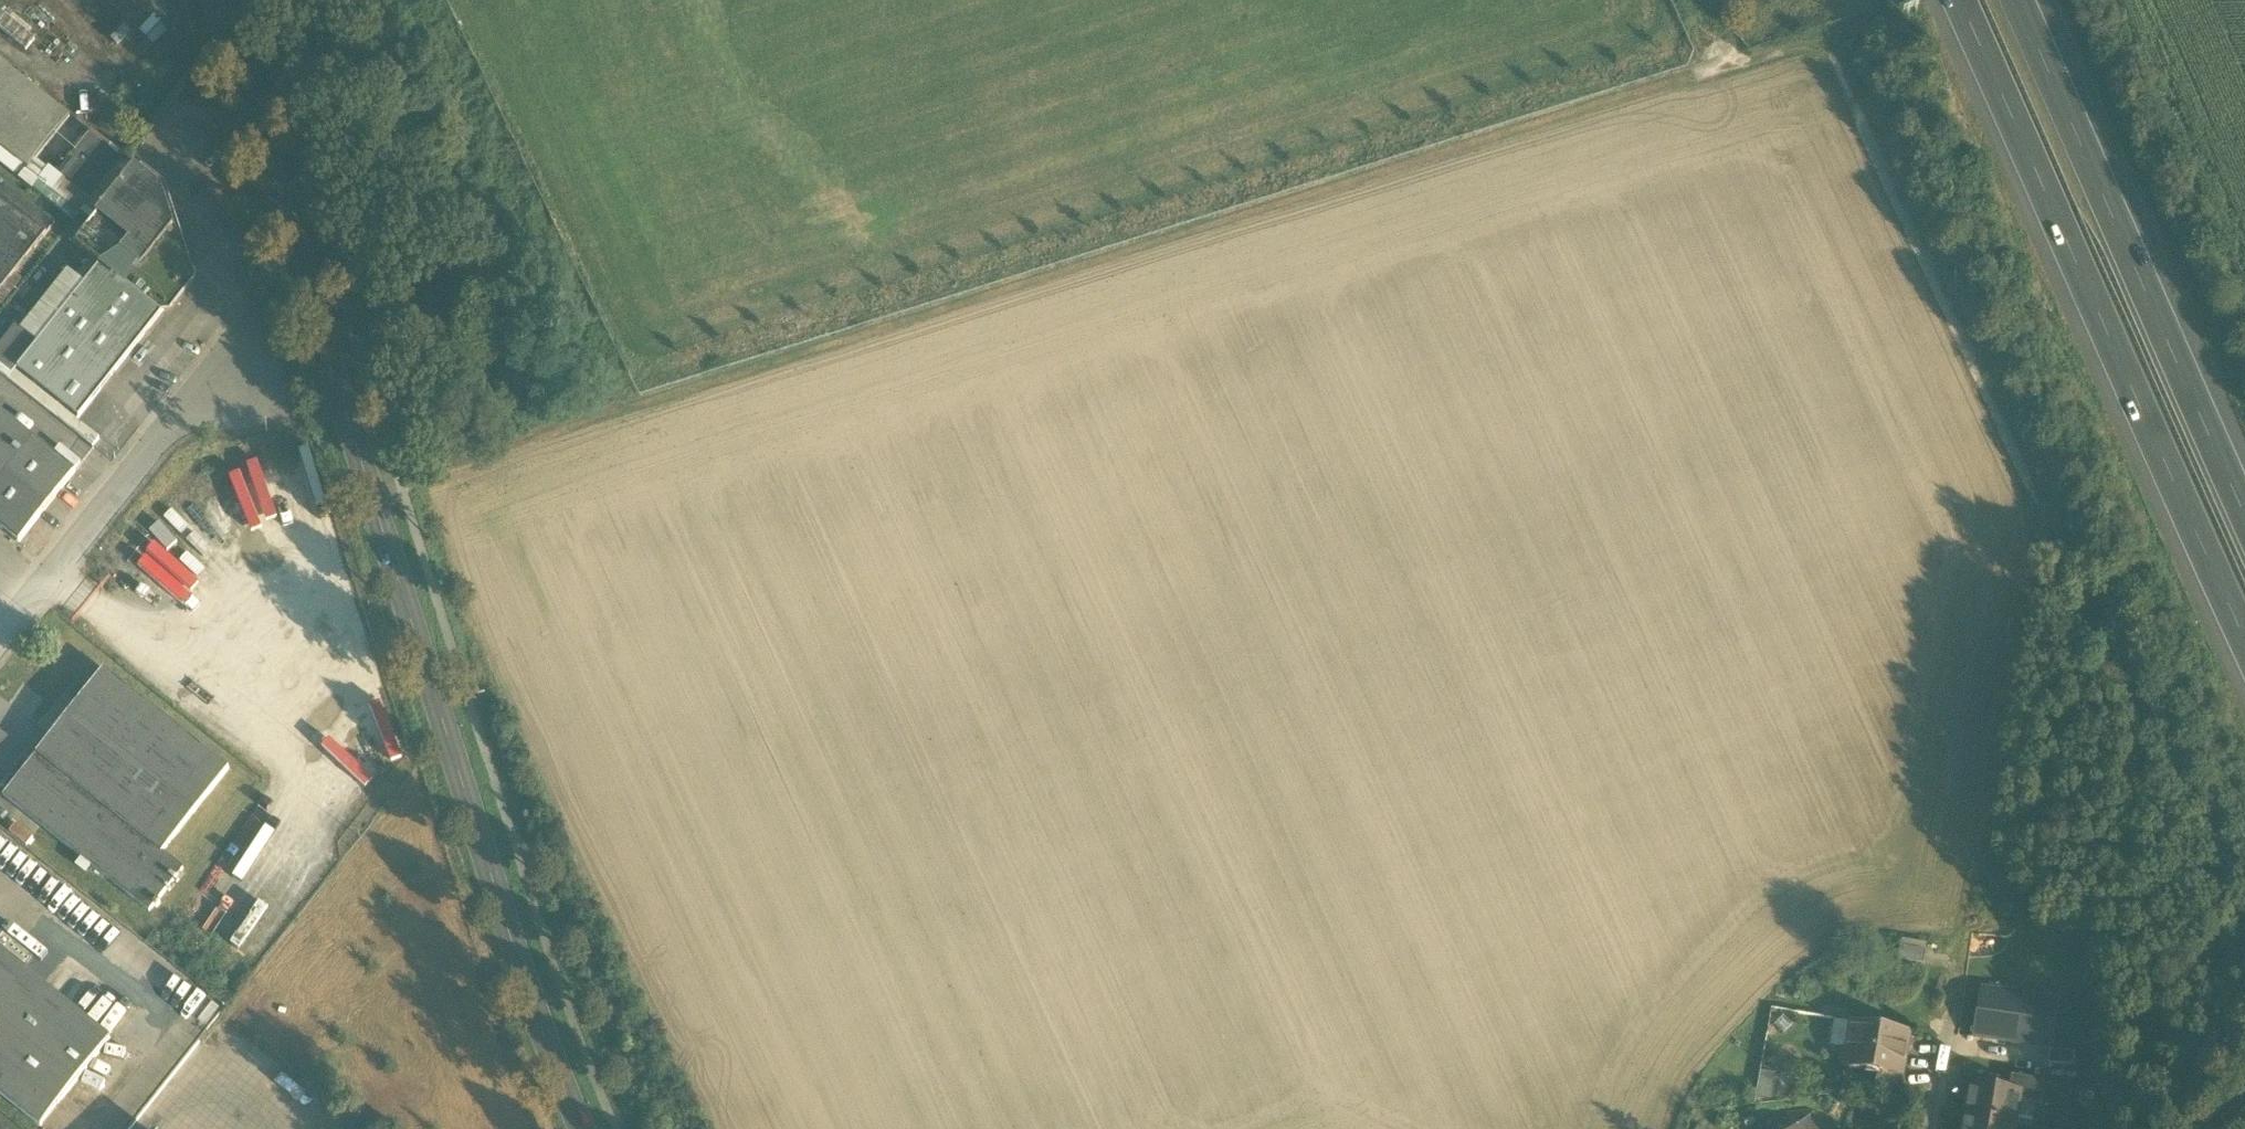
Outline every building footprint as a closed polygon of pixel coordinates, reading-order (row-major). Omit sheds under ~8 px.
[(28,171),(70,119),(0,63),(0,148),(28,171)] [(58,174),(91,202),(123,163),(89,135),(58,174)] [(101,266),(162,315),(190,280),(161,189),(135,169),(81,237),(81,251),(100,266),(101,266)] [(55,226),(0,182),(0,295),(55,226)] [(17,371),(79,420),(162,315),(101,266),(100,266),(85,285),(38,345),(17,371)] [(67,271),(20,330),(38,345),(85,285),(67,271)] [(17,371),(38,345),(20,330),(15,326),(0,345),(0,366),(13,376),(17,371)] [(0,414),(0,483),(34,441),(0,414)] [(34,441),(0,483),(0,529),(19,544),(75,474),(34,441)] [(2,796),(149,912),(154,907),(157,909),(160,904),(158,902),(183,870),(162,853),(229,770),(103,670),(2,796)] [(403,773),(371,719),(327,746),(359,800),(403,773)] [(1897,960),(1923,965),(1925,951),(1899,947),(1897,960)] [(41,1128),(110,1040),(0,953),(0,1095),(41,1128)] [(1980,989),(1972,1037),(2051,1049),(2058,1001),(1980,989)] [(1829,1045),(1848,1049),(1849,1040),(1852,1025),(1848,1024),(1848,1022),(1834,1020),(1829,1045)] [(1877,1072),(1900,1076),(1900,1075),(1908,1033),(1848,1022),(1848,1024),(1852,1025),(1856,1025),(1854,1036),(1849,1040),(1848,1049),(1842,1053),(1841,1061),(1845,1066),(1877,1072)] [(2048,1065),(2073,1066),(2074,1053),(2049,1052),(2048,1065)] [(1769,1098),(1773,1072),(1758,1070),(1754,1095),(1769,1098)] [(1877,1072),(1873,1092),(1903,1090),(1904,1075),(1900,1075),(1900,1076),(1877,1072)] [(2036,1104),(2042,1105),(2046,1082),(2011,1076),(2008,1092),(2019,1094),(2018,1101),(2036,1104)] [(1969,1085),(1964,1116),(2014,1124),(2018,1101),(2019,1094),(2008,1092),(1969,1085)] [(2032,1128),(2036,1104),(2018,1101),(2014,1124),(2032,1128)] [(1797,1127),(1799,1128),(1826,1128),(1812,1113),(1788,1115),(1797,1127)] [(1797,1127),(1788,1115),(1771,1128),(1795,1128),(1797,1127)] [(2014,1124),(1964,1116),(1962,1128),(2013,1128),(2014,1124)]
